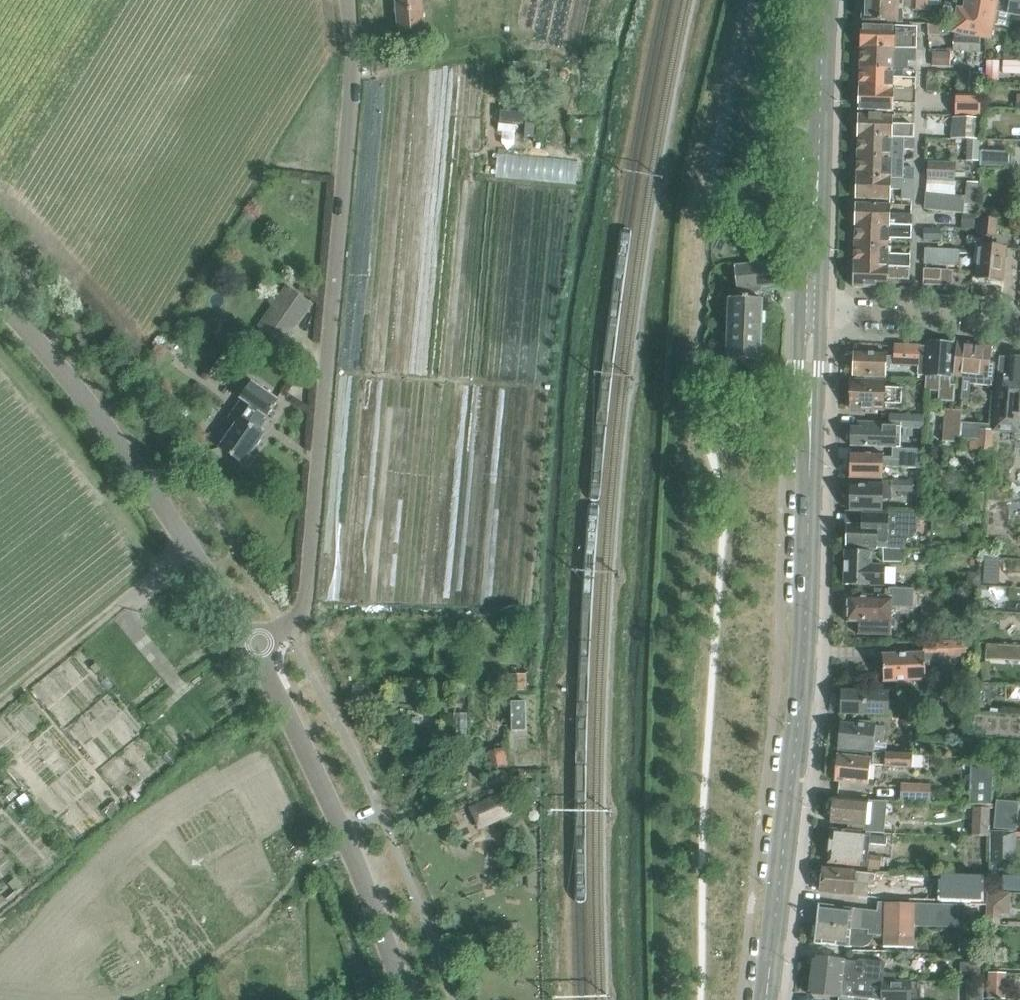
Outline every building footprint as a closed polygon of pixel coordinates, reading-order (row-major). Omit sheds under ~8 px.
[(402,4),(397,4),(400,34),(426,32),(424,3),(420,3),(420,0),(402,0),(402,4)] [(862,22),(897,24),(898,11),(903,11),(903,8),(911,8),(911,10),(929,11),(929,3),(929,1),(928,0),(863,0),(862,22)] [(978,38),(980,38),(985,39),(984,45),(991,42),(997,11),(999,0),(964,0),(963,8),(957,7),(952,33),(978,38)] [(1008,14),(1019,16),(1019,0),(1010,0),(1008,14)] [(896,27),(862,26),(861,48),(895,49),(917,49),(917,28),(896,27)] [(980,38),(978,38),(953,37),(953,51),(980,52),(980,38)] [(895,49),(861,48),(860,68),(894,69),(895,49)] [(934,52),(934,66),(949,67),(950,52),(934,52)] [(987,60),(987,80),(999,80),(999,60),(987,60)] [(1004,60),(1003,72),(1019,72),(1019,60),(1004,60)] [(860,68),(859,89),(894,90),(916,91),(916,79),(894,78),(894,69),(860,68)] [(983,73),(970,73),(968,93),(982,94),(983,73)] [(947,91),(948,79),(928,78),(928,90),(947,91)] [(916,91),(894,90),(859,89),(859,111),(893,112),(893,102),(916,103),(916,91)] [(956,94),(955,115),(980,115),(980,95),(956,94)] [(893,125),(893,117),(860,116),(859,137),(893,138),(915,139),(915,138),(914,138),(914,126),(893,125)] [(980,139),(981,118),(952,117),(951,139),(969,139),(980,139)] [(902,150),(914,150),(915,139),(893,138),(859,137),(858,158),(892,159),(893,147),(903,147),(902,150)] [(968,160),(980,161),(980,153),(979,153),(980,139),(969,139),(968,152),(968,160)] [(980,153),(980,161),(980,165),(1011,167),(1012,153),(980,151),(980,153)] [(858,179),(913,181),(914,167),(902,167),(902,168),(892,167),(892,159),(858,158),(858,179)] [(928,161),(928,181),(950,181),(950,178),(955,178),(956,162),(928,161)] [(912,200),(913,181),(858,179),(857,201),(891,202),(891,190),(901,190),(901,199),(912,200)] [(924,210),(963,213),(965,197),(949,196),(950,181),(928,181),(927,194),(926,194),(924,210)] [(968,196),(966,214),(974,215),(977,188),(968,187),(967,196),(968,196)] [(857,205),(856,226),(912,228),(912,207),(857,205)] [(974,215),(966,214),(963,213),(962,228),(975,229),(977,215),(974,215)] [(981,239),(976,239),(973,264),(978,264),(977,278),(1002,281),(1006,249),(993,247),(996,220),(983,219),(981,239)] [(911,241),(912,228),(856,226),(855,246),(889,247),(890,240),(911,241)] [(923,240),(940,241),(940,228),(924,228),(923,240)] [(855,246),(855,266),(910,268),(910,255),(889,255),(889,247),(855,246)] [(959,254),(970,254),(970,250),(925,248),(924,264),(959,266),(959,254)] [(730,299),(729,330),(761,331),(762,300),(759,300),(759,288),(782,285),(780,262),(734,267),(737,291),(739,291),(738,300),(730,299)] [(909,279),(910,268),(855,266),(854,290),(888,291),(888,279),(909,279)] [(938,282),(938,270),(924,270),(923,281),(938,282)] [(308,301),(290,288),(260,330),(279,343),(308,301)] [(760,362),(761,331),(729,330),(728,361),(760,362)] [(929,343),(927,381),(926,390),(940,391),(939,401),(954,402),(956,386),(951,386),(954,345),(929,343)] [(854,352),(853,376),(886,378),(886,368),(891,369),(891,365),(917,367),(920,345),(894,344),(893,357),(887,357),(887,354),(854,352)] [(957,344),(956,361),(954,377),(963,378),(961,398),(967,399),(969,382),(991,385),(994,359),(990,359),(991,347),(957,344)] [(711,369),(713,368),(717,363),(716,356),(713,353),(708,354),(706,357),(706,365),(711,369)] [(995,393),(994,405),(992,429),(992,432),(995,432),(1019,434),(1019,416),(1019,359),(1001,357),(999,376),(997,376),(995,393)] [(237,423),(220,447),(244,464),(264,435),(256,430),(265,416),(267,417),(279,401),(251,382),(240,398),(242,400),(229,418),(237,423)] [(852,382),(851,395),(851,408),(884,410),(885,406),(902,406),(903,389),(885,388),(885,383),(852,382)] [(945,409),(943,441),(959,442),(959,437),(960,422),(961,410),(945,409)] [(902,427),(921,427),(921,415),(902,414),(902,427)] [(880,448),(880,441),(897,441),(898,426),(889,426),(889,431),(880,431),(881,424),(858,423),(857,428),(852,428),(851,447),(880,448)] [(992,432),(992,429),(978,428),(977,448),(994,449),(995,432),(992,432)] [(883,479),(883,468),(919,469),(920,450),(907,450),(907,449),(892,449),(892,458),(883,457),(883,454),(872,453),(872,455),(851,454),(850,478),(883,479)] [(862,487),(851,486),(851,511),(881,512),(881,500),(891,500),(891,491),(912,493),(913,481),(891,480),(891,481),(882,481),(881,486),(862,485),(862,487)] [(983,492),(964,489),(962,509),(981,511),(983,492)] [(848,526),(847,548),(876,549),(876,548),(883,549),(903,550),(903,549),(905,550),(905,543),(909,543),(914,540),(916,537),(916,529),(917,512),(887,511),(887,515),(863,514),(862,526),(848,526)] [(883,549),(883,562),(903,562),(903,550),(883,549)] [(845,552),(843,584),(883,586),(884,562),(871,561),(871,553),(845,552)] [(979,585),(980,571),(969,570),(968,584),(979,585)] [(847,621),(847,622),(859,623),(858,633),(891,634),(891,622),(892,608),(913,609),(913,590),(904,590),(874,589),(874,595),(861,595),(861,598),(848,598),(847,621)] [(923,655),(883,656),(883,683),(897,682),(897,687),(908,687),(908,681),(925,681),(925,679),(942,667),(942,658),(965,658),(965,643),(923,644),(923,655)] [(1004,659),(1019,660),(1019,645),(1005,644),(1004,659)] [(990,680),(987,661),(978,663),(982,681),(990,680)] [(952,685),(963,685),(963,671),(952,671),(952,685)] [(840,694),(841,716),(889,715),(888,693),(840,694)] [(526,702),(511,702),(512,731),(526,731),(526,702)] [(840,723),(838,749),(873,752),(874,740),(884,741),(885,725),(875,724),(858,722),(857,725),(840,723)] [(971,745),(970,757),(982,758),(983,746),(971,745)] [(505,748),(488,751),(491,768),(508,765),(505,748)] [(837,756),(835,781),(868,785),(870,765),(872,765),(873,752),(838,749),(837,756)] [(873,752),(872,765),(883,765),(883,766),(883,768),(911,769),(912,769),(913,754),(885,753),(883,753),(873,752)] [(991,807),(994,761),(969,760),(966,806),(991,807)] [(902,785),(901,801),(929,802),(930,786),(902,785)] [(511,811),(502,793),(477,805),(485,823),(511,811)] [(833,799),(830,823),(848,825),(848,831),(863,832),(864,833),(870,833),(880,833),(882,803),(866,802),(833,799)] [(1016,831),(1019,802),(996,800),(993,829),(1015,831),(1016,831)] [(971,836),(989,837),(990,808),(973,808),(971,836)] [(832,830),(829,864),(861,867),(862,864),(864,833),(863,832),(848,831),(832,830)] [(1015,831),(990,831),(990,862),(1015,862),(1015,831)] [(887,836),(871,835),(870,843),(886,844),(887,836)] [(868,855),(867,869),(880,870),(882,856),(870,855),(868,855)] [(855,873),(822,870),(820,892),(853,895),(854,885),(874,887),(875,875),(855,873)] [(979,901),(981,878),(941,875),(939,898),(979,901)] [(817,906),(815,925),(860,931),(867,931),(866,935),(876,936),(883,937),(883,941),(913,943),(914,928),(962,930),(963,908),(879,904),(879,913),(817,906)] [(985,923),(1000,924),(1000,912),(986,912),(985,923)] [(815,925),(813,944),(848,949),(849,946),(858,948),(860,931),(815,925)] [(959,935),(959,952),(977,952),(978,935),(959,935)] [(883,941),(882,948),(913,950),(913,943),(883,941)] [(854,962),(812,957),(810,976),(857,981),(864,983),(864,981),(879,984),(879,983),(882,983),(891,983),(892,972),(883,971),(884,962),(859,959),(854,962)] [(980,980),(980,963),(960,963),(960,980),(980,980)] [(988,996),(1005,997),(1006,972),(989,971),(988,996)] [(808,995),(840,999),(840,995),(880,999),(882,999),(882,983),(879,983),(879,984),(864,981),(864,983),(857,981),(810,976),(808,995)] [(891,983),(882,983),(882,999),(910,999),(910,983),(891,983)]
